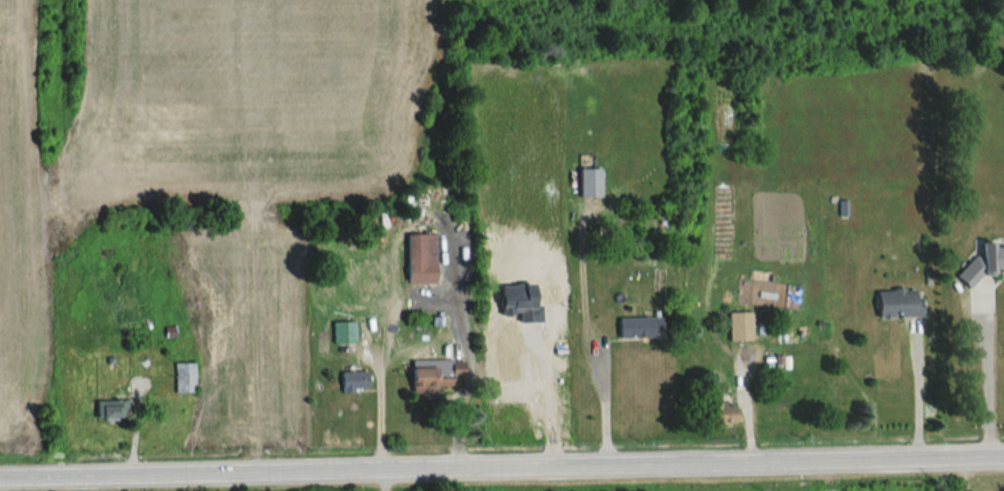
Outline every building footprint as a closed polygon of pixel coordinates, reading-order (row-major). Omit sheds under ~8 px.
[(406,235),(406,284),(435,284),(435,235),(406,235)] [(992,248),(992,242),(975,242),(975,262),(959,262),(959,285),(976,286),(977,275),(992,275),(992,270),(1003,270),(1003,248),(992,248)] [(877,319),(919,319),(919,290),(877,290),(877,319)] [(751,343),(751,314),(729,314),(729,343),(751,343)] [(618,340),(662,340),(662,318),(618,318),(618,340)] [(332,345),(354,345),(354,322),(332,322),(332,345)] [(462,379),(462,364),(410,363),(410,391),(452,391),(452,379),(462,379)] [(173,394),(193,394),(193,364),(173,364),(173,394)] [(340,372),(340,393),(367,393),(367,372),(340,372)] [(123,402),(94,402),(94,421),(123,421),(123,402)] [(708,406),(708,428),(734,427),(733,405),(708,406)]
